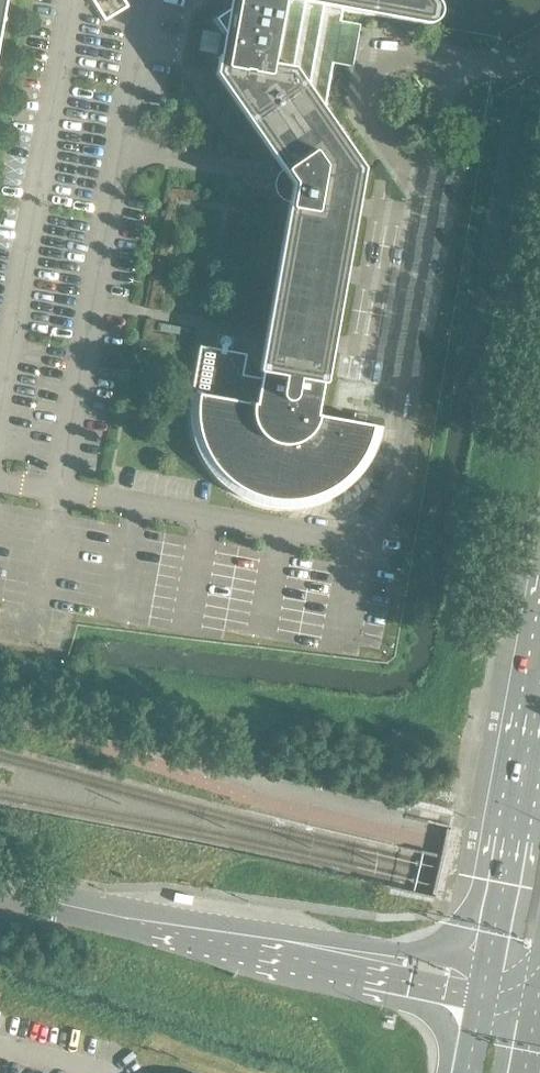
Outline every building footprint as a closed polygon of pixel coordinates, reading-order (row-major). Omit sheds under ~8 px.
[(129,6),(125,0),(92,0),(105,21),(129,6)] [(244,5),(237,4),(235,16),(232,16),(227,10),(213,20),(223,34),(229,30),(233,30),(228,56),(222,55),(219,57),(216,74),(292,184),(259,369),(261,373),(260,378),(243,375),(246,355),(198,347),(190,396),(207,469),(269,508),(341,491),(381,429),(382,429),(382,427),(365,424),(366,415),(354,413),(353,421),(318,415),(324,384),(326,382),(331,355),(365,169),(325,111),(343,10),(389,18),(392,17),(392,16),(395,0),(245,0),(244,5)]
